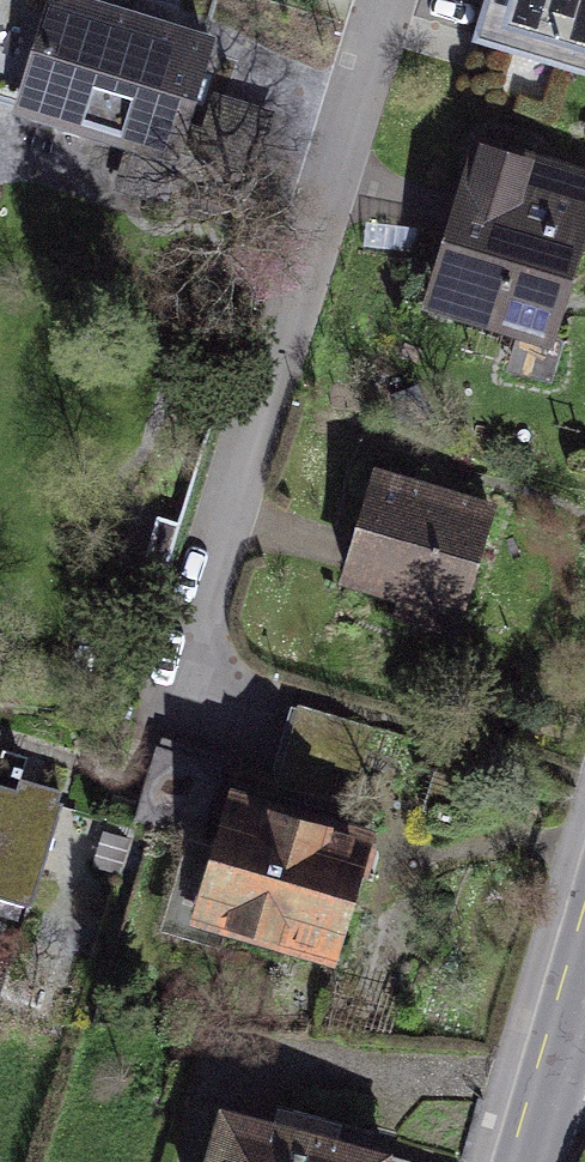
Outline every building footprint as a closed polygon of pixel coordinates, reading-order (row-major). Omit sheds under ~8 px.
[(43,0),(0,0),(0,125),(177,177),(214,50),(43,0)] [(482,40),(584,69),(584,0),(494,0),(482,40)] [(584,259),(584,154),(482,122),(429,295),(561,336),(584,259)] [(86,180),(0,140),(0,366),(86,180)] [(478,616),(514,498),(387,459),(350,576),(478,616)] [(363,804),(387,738),(295,705),(271,771),(363,804)] [(58,938),(91,813),(0,789),(0,923),(58,938)] [(343,989),(383,849),(230,805),(190,945),(343,989)] [(395,1142),(219,1091),(199,1161),(389,1161),(395,1142)]
